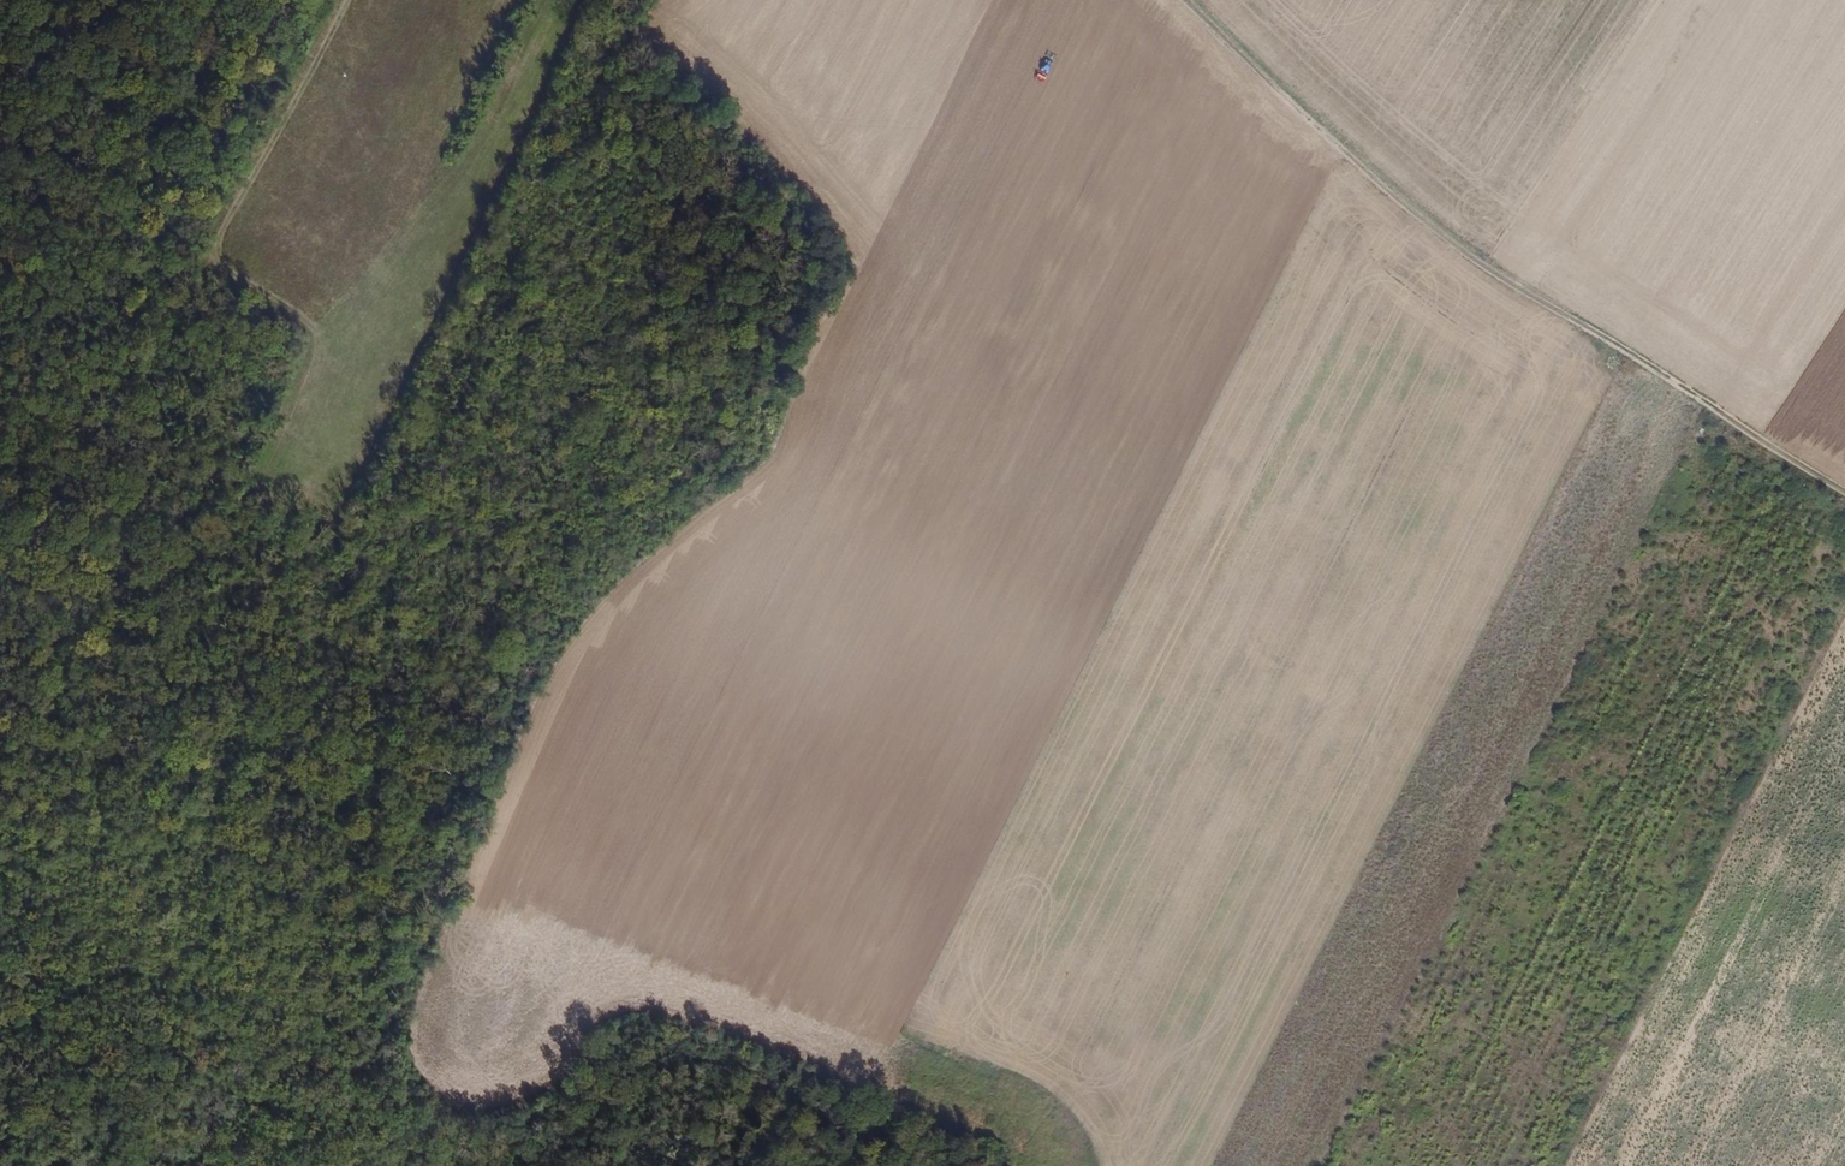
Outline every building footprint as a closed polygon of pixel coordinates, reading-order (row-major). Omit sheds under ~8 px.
[(347,1125),(351,1115),(341,1113),(338,1122),(347,1125)] [(265,1145),(270,1133),(259,1130),(255,1141),(265,1145)]
